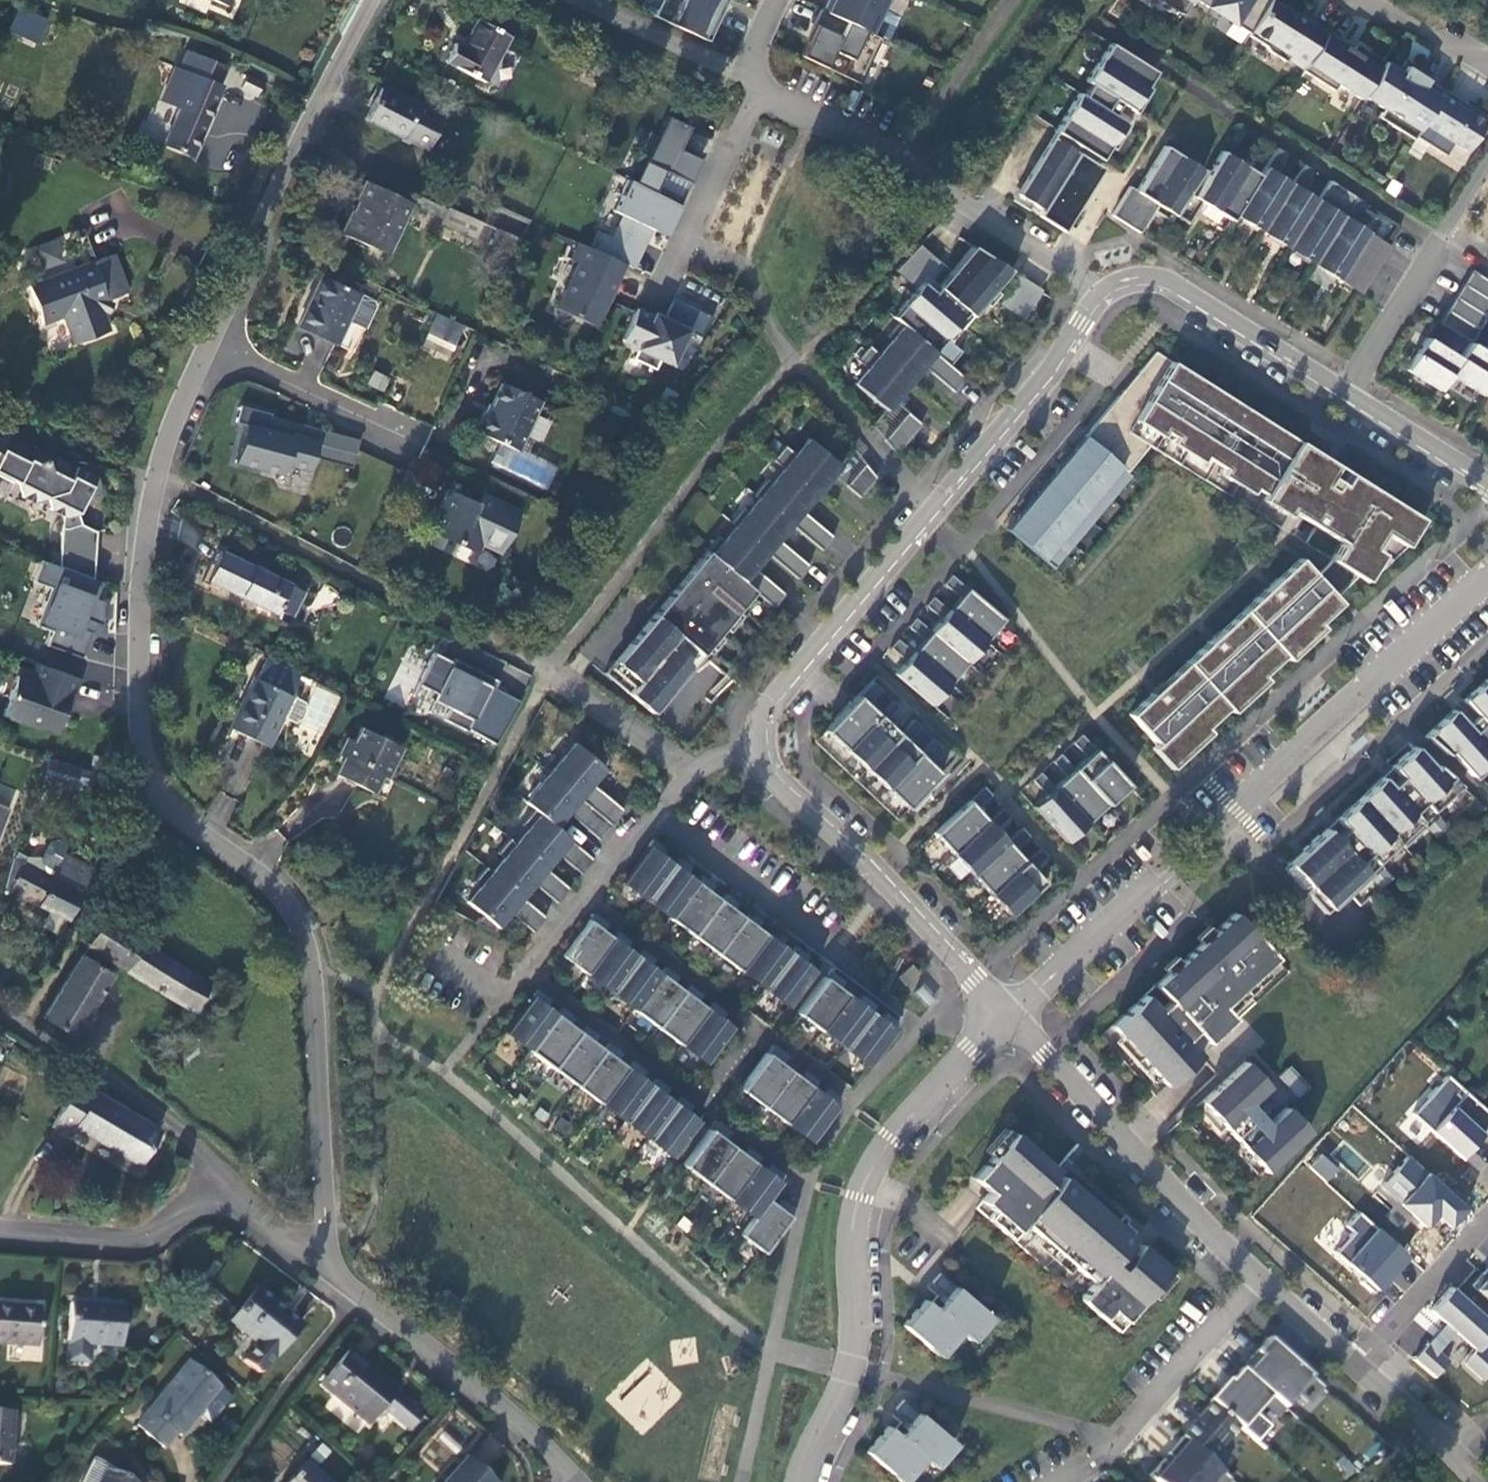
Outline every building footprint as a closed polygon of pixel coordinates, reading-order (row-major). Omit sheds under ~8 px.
[(729,0),(667,0),(657,21),(711,47),(732,1),(729,0)] [(828,14),(873,36),(890,0),(834,0),(828,14)] [(1162,1),(1164,7),(1186,21),(1196,4),(1199,0),(1161,0),(1162,1)] [(1266,0),(1199,0),(1196,4),(1250,40),(1273,4),(1266,0)] [(1328,39),(1273,4),(1250,40),(1268,51),(1271,56),(1288,67),(1289,65),(1305,75),(1328,39)] [(8,32),(40,44),(49,19),(18,7),(8,32)] [(828,14),(803,62),(825,76),(836,58),(853,65),(847,82),(863,89),(885,48),(873,36),(828,14)] [(485,82),(507,38),(476,21),(462,48),(454,44),(445,62),(485,82)] [(1387,67),(1328,39),(1305,75),(1365,101),(1387,67)] [(1113,48),(1089,87),(1093,90),(1085,101),(1081,98),(1057,137),(1060,138),(1077,149),(1099,163),(1103,165),(1112,152),(1127,127),(1110,116),(1102,112),(1109,100),(1134,115),(1150,91),(1159,77),(1113,48)] [(230,67),(189,51),(182,68),(177,65),(160,103),(180,113),(165,148),(193,160),(227,86),(222,84),(230,67)] [(1403,77),(1387,67),(1365,101),(1386,114),(1381,123),(1415,144),(1417,142),(1424,130),(1446,95),(1415,76),(1411,82),(1403,77)] [(1407,71),(1403,77),(1411,82),(1415,76),(1407,71)] [(264,86),(250,79),(244,90),(258,98),(264,86)] [(442,119),(380,88),(365,119),(426,150),(442,119)] [(1140,119),(1156,95),(1150,91),(1134,115),(1140,119)] [(1437,138),(1430,150),(1448,161),(1456,149),(1469,157),(1487,127),(1487,122),(1466,108),(1463,112),(1458,109),(1461,105),(1446,95),(1424,130),(1437,138)] [(1110,116),(1117,105),(1109,100),(1102,112),(1110,116)] [(667,124),(656,149),(647,169),(666,177),(693,190),(703,165),(680,157),(689,134),(667,124)] [(1133,131),(1127,127),(1112,152),(1118,156),(1133,131)] [(1424,130),(1417,142),(1430,150),(1437,138),(1424,130)] [(1095,168),(1073,154),(1077,149),(1060,138),(1020,200),(1066,229),(1102,172),(1100,171),(1095,168)] [(1073,154),(1095,168),(1099,163),(1077,149),(1073,154)] [(1167,151),(1139,196),(1132,192),(1114,221),(1143,238),(1152,222),(1147,219),(1154,207),(1160,211),(1190,229),(1203,207),(1196,202),(1196,201),(1191,198),(1205,175),(1167,151)] [(1288,159),(1280,153),(1267,174),(1275,178),(1288,159)] [(1238,220),(1263,181),(1224,156),(1211,178),(1196,202),(1203,207),(1234,226),(1238,220)] [(1314,175),(1306,170),(1293,190),(1301,195),(1314,175)] [(1263,181),(1238,220),(1264,236),(1293,190),(1275,178),(1267,174),(1263,181)] [(693,190),(666,177),(657,197),(684,210),(693,190)] [(342,233),(388,254),(412,205),(408,202),(364,182),(356,200),(359,203),(355,212),(352,211),(342,233)] [(1340,191),(1332,186),(1319,206),(1327,211),(1340,191)] [(1293,190),(1264,236),(1290,252),(1319,206),(1301,195),(1293,190)] [(412,205),(443,219),(449,208),(413,192),(408,202),(412,205)] [(1366,207),(1358,202),(1345,223),(1353,228),(1366,207)] [(1327,211),(1319,206),(1290,252),(1316,269),(1345,223),(1327,211)] [(1160,211),(1154,207),(1147,219),(1152,222),(1160,211)] [(475,239),(483,224),(449,208),(443,219),(441,224),(475,239)] [(1345,223),(1316,269),(1342,285),(1350,273),(1357,262),(1364,251),(1371,239),(1353,228),(1345,223)] [(513,256),(521,241),(497,229),(489,246),(513,256)] [(44,270),(69,260),(59,237),(35,246),(44,270)] [(1364,251),(1385,264),(1392,252),(1390,250),(1371,239),(1364,251)] [(942,266),(921,250),(898,276),(919,294),(924,288),(942,266)] [(625,270),(586,251),(558,313),(596,330),(625,270)] [(936,357),(970,317),(975,321),(1014,275),(975,251),(936,298),(924,288),(919,294),(895,322),(900,327),(936,357)] [(1357,262),(1378,275),(1385,264),(1364,251),(1357,262)] [(129,292),(115,253),(28,286),(43,325),(64,318),(75,346),(109,332),(102,313),(107,300),(129,292)] [(1350,273),(1371,286),(1378,275),(1357,262),(1350,273)] [(1361,297),(1363,298),(1371,286),(1350,273),(1342,285),(1361,297)] [(1474,276),(1466,289),(1487,303),(1487,284),(1474,276)] [(375,304),(319,277),(296,325),(353,353),(375,304)] [(1020,280),(1001,309),(1026,325),(1045,295),(1020,280)] [(1466,289),(1458,302),(1487,321),(1487,303),(1466,289)] [(1458,302),(1450,315),(1482,335),(1487,325),(1487,321),(1458,302)] [(643,311),(623,343),(656,375),(690,335),(704,343),(716,322),(679,303),(665,327),(661,338),(643,311)] [(463,328),(435,315),(427,332),(454,345),(463,328)] [(1450,315),(1441,328),(1472,348),(1473,348),(1482,335),(1450,315)] [(888,341),(893,345),(881,360),(912,386),(925,370),(929,365),(938,373),(934,377),(957,397),(969,384),(936,357),(900,327),(888,341)] [(1429,343),(1409,375),(1442,396),(1452,380),(1463,364),(1429,343)] [(1486,401),(1487,397),(1487,358),(1473,348),(1472,348),(1463,364),(1452,380),(1486,401)] [(858,365),(869,374),(857,389),(887,415),(895,406),(912,386),(881,360),(870,351),(858,365)] [(1173,366),(1158,357),(1087,442),(1129,477),(1152,451),(1129,436),(1173,366)] [(929,365),(925,370),(934,377),(938,373),(929,365)] [(1194,395),(1201,384),(1173,366),(1129,436),(1152,451),(1294,540),(1307,518),(1321,527),(1307,548),(1333,564),(1360,581),(1386,538),(1399,546),(1416,519),(1351,479),(1345,490),(1332,482),(1194,395)] [(383,392),(390,377),(373,369),(366,384),(383,392)] [(517,451),(540,402),(503,384),(489,411),(486,409),(476,431),(517,451)] [(1332,482),(1339,471),(1201,384),(1194,395),(1332,482)] [(910,418),(895,406),(887,415),(874,430),(886,445),(910,418)] [(924,430),(910,418),(886,445),(898,460),(912,444),(924,430)] [(299,494),(320,448),(277,429),(270,445),(273,446),(260,476),(299,494)] [(95,579),(99,532),(84,525),(80,513),(88,498),(97,495),(101,487),(98,477),(38,447),(36,450),(11,437),(8,443),(0,439),(0,473),(20,483),(25,498),(36,503),(49,498),(53,510),(65,515),(62,553),(61,566),(95,579)] [(1129,477),(1087,442),(1068,465),(1048,488),(1028,512),(1009,534),(1051,570),(1129,477)] [(798,459),(787,450),(775,465),(785,474),(786,474),(816,499),(834,479),(841,470),(840,470),(810,445),(798,459)] [(867,469),(854,453),(840,470),(841,470),(834,479),(848,491),(867,469)] [(867,469),(848,491),(862,503),(879,483),(867,469)] [(773,489),(769,484),(757,499),(761,503),(762,502),(793,528),(792,529),(824,556),(836,542),(812,522),(808,527),(799,520),(804,515),(816,499),(786,474),(785,474),(773,489)] [(1129,477),(1051,570),(1056,574),(1134,481),(1129,477)] [(481,494),(476,505),(473,511),(464,506),(467,500),(446,489),(427,530),(471,551),(475,542),(482,546),(500,555),(521,513),(481,494)] [(473,511),(476,505),(467,500),(464,506),(473,511)] [(749,517),(744,513),(732,527),(737,531),(769,557),(768,557),(800,584),(811,571),(788,551),(784,556),(775,549),(779,544),(792,529),(793,528),(762,502),(761,503),(749,517)] [(808,527),(812,522),(804,515),(799,520),(808,527)] [(725,546),(720,542),(708,556),(709,556),(757,597),(776,613),(787,600),(764,580),(760,585),(751,577),(755,573),(768,557),(769,557),(737,531),(725,546)] [(478,554),(482,546),(475,542),(471,551),(478,554)] [(775,549),(784,556),(788,551),(779,544),(775,549)] [(305,593),(221,554),(208,582),(276,614),(278,609),(294,617),(305,593)] [(703,660),(737,620),(709,597),(714,591),(742,615),(757,597),(709,556),(616,667),(640,686),(630,698),(654,719),(694,672),(670,652),(680,641),(703,660)] [(1303,565),(1301,562),(1279,583),(1281,586),(1303,565)] [(1333,564),(1317,581),(1338,603),(1360,581),(1333,564)] [(1317,581),(1303,565),(1281,586),(1279,583),(1244,615),(1247,618),(1225,638),(1222,635),(1187,667),(1190,670),(1168,690),(1165,687),(1130,719),(1172,765),(1200,738),(1195,734),(1223,708),(1228,713),(1257,686),(1252,681),(1280,656),(1284,661),(1313,634),(1309,629),(1338,603),(1317,581)] [(764,580),(755,573),(751,577),(760,585),(764,580)] [(969,593),(954,581),(946,590),(961,603),(969,593)] [(1006,624),(969,593),(961,603),(951,615),(987,646),(1003,628),(1006,624)] [(935,602),(928,611),(943,623),(951,615),(935,602)] [(1313,634),(1342,608),(1338,603),(1309,629),(1313,634)] [(933,636),(970,667),(987,646),(951,615),(943,623),(933,636)] [(1247,618),(1244,615),(1222,635),(1225,638),(1247,618)] [(933,636),(918,624),(910,632),(926,645),(933,636)] [(915,657),(952,689),(970,667),(933,636),(926,645),(915,657)] [(915,657),(900,644),(893,653),(908,666),(915,657)] [(513,677),(474,656),(457,690),(496,711),(513,677)] [(1284,661),(1280,656),(1252,681),(1257,686),(1284,661)] [(299,675),(266,657),(258,674),(292,690),(299,675)] [(908,666),(897,679),(934,710),(952,689),(915,657),(908,666)] [(81,678),(37,662),(31,679),(17,675),(3,715),(43,729),(44,726),(58,731),(71,695),(75,696),(81,678)] [(607,678),(630,698),(640,686),(616,667),(607,678)] [(1187,667),(1165,687),(1168,690),(1190,670),(1187,667)] [(291,697),(253,679),(229,728),(267,747),(281,718),(291,697)] [(882,694),(873,686),(859,701),(868,709),(882,694)] [(1467,705),(1485,726),(1475,735),(1456,715),(1428,741),(1450,760),(1453,757),(1474,781),(1487,769),(1487,686),(1467,705)] [(300,702),(291,697),(281,718),(290,723),(301,719),(304,712),(300,702)] [(859,701),(826,736),(847,755),(880,720),(868,709),(859,701)] [(899,712),(894,706),(880,720),(886,726),(899,712)] [(1228,713),(1223,708),(1195,734),(1200,738),(1228,713)] [(880,720),(847,755),(867,774),(900,739),(886,726),(880,720)] [(922,732),(913,725),(900,739),(908,747),(922,732)] [(402,749),(361,728),(353,742),(346,739),(339,754),(345,757),(337,775),(374,794),(383,776),(387,778),(402,749)] [(900,739),(867,774),(887,793),(920,758),(908,747),(900,739)] [(1083,740),(1074,748),(1088,762),(1097,755),(1083,740)] [(942,751),(934,744),(920,758),(929,766),(942,751)] [(627,815),(595,789),(607,774),(576,748),(551,777),(614,830),(627,815)] [(1384,782),(1338,824),(1346,833),(1336,842),(1328,833),(1304,855),(1309,860),(1294,874),(1330,913),(1349,896),(1368,879),(1372,883),(1384,873),(1380,868),(1402,848),(1424,828),(1428,832),(1440,821),(1435,817),(1463,791),(1439,770),(1436,773),(1417,751),(1394,773),(1402,782),(1392,791),(1384,782)] [(1076,774),(1109,809),(1130,790),(1097,755),(1088,762),(1076,774)] [(920,758),(887,793),(910,814),(913,811),(943,779),(929,766),(920,758)] [(1062,759),(1054,766),(1068,781),(1076,774),(1062,759)] [(56,779),(61,763),(48,760),(43,776),(56,779)] [(80,768),(61,763),(56,779),(76,784),(80,768)] [(1056,792),(1088,828),(1109,809),(1076,774),(1068,781),(1056,792)] [(558,832),(570,818),(602,845),(614,830),(551,777),(527,807),(536,814),(558,832)] [(1042,777),(1034,785),(1047,800),(1056,792),(1042,777)] [(76,784),(56,779),(55,784),(74,790),(76,784)] [(994,801),(986,792),(971,805),(979,814),(994,801)] [(1034,811),(1067,847),(1088,828),(1056,792),(1047,800),(1034,811)] [(0,800),(0,837),(12,805),(0,800)] [(971,805),(936,838),(955,860),(990,827),(979,814),(971,805)] [(1013,821),(1005,813),(990,827),(998,835),(1013,821)] [(566,864),(585,880),(597,865),(558,832),(536,814),(523,829),(530,834),(518,848),(549,875),(549,874),(561,859),(564,856),(570,860),(566,864)] [(1438,843),(1449,832),(1440,821),(1428,832),(1438,843)] [(990,827),(955,860),(973,880),(1009,847),(998,835),(990,827)] [(1402,848),(1406,853),(1428,832),(1424,828),(1402,848)] [(1031,841),(1024,833),(1009,847),(1017,855),(1031,841)] [(542,893),(561,908),(573,894),(549,874),(549,875),(518,848),(512,843),(499,858),(506,863),(494,877),(494,878),(525,903),(537,889),(540,885),(545,890),(542,893)] [(664,851),(655,845),(651,851),(659,857),(664,851)] [(1009,847),(973,880),(992,900),(1028,867),(1017,855),(1009,847)] [(659,857),(651,851),(623,886),(648,905),(675,869),(659,857)] [(1050,861),(1042,853),(1028,867),(1035,875),(1050,861)] [(13,856),(4,889),(49,913),(45,924),(61,933),(83,892),(78,890),(89,867),(62,854),(51,877),(13,856)] [(1309,860),(1304,855),(1289,868),(1294,874),(1309,860)] [(687,869),(680,863),(675,869),(683,875),(687,869)] [(78,890),(83,892),(95,869),(89,867),(78,890)] [(992,900),(1012,921),(1047,888),(1035,875),(1028,867),(992,900)] [(683,875),(675,869),(648,905),(672,923),(699,887),(683,875)] [(518,922),(536,937),(548,923),(525,903),(494,878),(494,877),(487,872),(475,886),(481,892),(469,907),(484,919),(500,933),(513,917),(516,914),(521,918),(518,922)] [(1372,883),(1382,894),(1393,884),(1384,873),(1372,883)] [(711,887),(703,881),(699,887),(707,893),(711,887)] [(537,889),(542,893),(545,890),(540,885),(537,889)] [(707,893),(699,887),(672,923),(695,940),(722,905),(707,893)] [(735,904),(727,899),(722,905),(730,911),(735,904)] [(730,911),(722,905),(695,940),(719,958),(746,922),(730,911)] [(759,922),(750,916),(746,922),(754,928),(759,922)] [(1171,1006),(1160,1016),(1146,1000),(1113,1031),(1168,1091),(1213,1050),(1210,1047),(1235,1024),(1230,1018),(1224,1012),(1265,975),(1277,963),(1273,958),(1264,949),(1236,918),(1157,991),(1171,1006)] [(195,974),(105,919),(88,947),(118,966),(177,1002),(195,974)] [(500,933),(484,919),(477,928),(495,938),(500,933)] [(604,925),(595,919),(591,925),(600,931),(604,925)] [(754,928),(746,922),(719,958),(743,976),(770,940),(754,928)] [(600,931),(591,925),(564,961),(588,979),(615,943),(600,931)] [(782,940),(774,934),(770,940),(778,946),(782,940)] [(628,943),(620,937),(615,943),(623,949),(628,943)] [(778,946),(770,940),(743,976),(766,994),(793,958),(778,946)] [(623,949),(615,943),(588,979),(612,997),(639,960),(623,949)] [(82,957),(113,975),(118,966),(88,947),(82,957)] [(806,958),(798,951),(793,958),(802,963),(806,958)] [(651,961),(644,954),(639,960),(647,966),(651,961)] [(82,957),(43,1016),(75,1036),(113,975),(82,957)] [(802,963),(793,958),(766,994),(791,1012),(818,976),(802,963)] [(647,966),(639,960),(612,997),(636,1014),(663,978),(647,966)] [(913,970),(899,982),(906,990),(920,978),(913,970)] [(675,979),(667,973),(663,978),(671,985),(675,979)] [(195,974),(177,1002),(205,1019),(222,992),(195,974)] [(1270,981),(1265,975),(1224,1012),(1230,1018),(1270,981)] [(839,982),(832,977),(828,983),(834,988),(839,982)] [(671,985),(663,978),(636,1014),(659,1032),(686,996),(671,985)] [(801,1020),(822,1036),(849,1000),(834,988),(828,983),(825,982),(799,1018),(801,1020)] [(699,996),(691,990),(686,996),(694,1002),(699,996)] [(548,1002),(539,995),(534,1001),(543,1007),(548,1002)] [(694,1002),(686,996),(659,1032),(683,1050),(710,1014),(694,1002)] [(849,1000),(822,1036),(845,1053),(872,1017),(864,1011),(849,1000)] [(543,1007),(534,1001),(507,1037),(532,1055),(559,1019),(543,1007)] [(877,1011),(869,1005),(864,1011),(872,1017),(877,1011)] [(723,1014),(714,1008),(710,1014),(718,1020),(723,1014)] [(571,1019),(563,1013),(559,1019),(567,1025),(571,1019)] [(718,1020),(710,1014),(683,1050),(707,1068),(735,1032),(718,1020)] [(872,1017),(845,1053),(869,1071),(896,1035),(895,1034),(887,1028),(872,1017)] [(567,1025),(559,1019),(532,1055),(555,1073),(582,1037),(567,1025)] [(900,1028),(892,1022),(887,1028),(895,1034),(900,1028)] [(595,1037),(587,1031),(582,1037),(591,1043),(595,1037)] [(591,1043),(582,1037),(555,1073),(579,1090),(606,1055),(591,1043)] [(619,1055),(611,1049),(606,1055),(614,1061),(619,1055)] [(783,1056),(775,1050),(769,1058),(777,1064),(783,1056)] [(614,1061),(606,1055),(579,1090),(603,1108),(630,1072),(614,1061)] [(745,1096),(766,1112),(793,1076),(777,1064),(769,1058),(742,1094),(745,1096)] [(642,1072),(634,1066),(630,1072),(638,1078),(642,1072)] [(1270,1092),(1247,1067),(1203,1107),(1268,1177),(1312,1137),(1289,1112),(1263,1136),(1244,1115),(1270,1092)] [(638,1078),(630,1072),(603,1108),(627,1126),(653,1090),(638,1078)] [(1289,1073),(1281,1081),(1300,1102),(1309,1094),(1289,1073)] [(1463,1162),(1487,1139),(1487,1134),(1474,1119),(1483,1111),(1447,1073),(1406,1112),(1427,1133),(1431,1129),(1463,1162)] [(793,1076),(766,1112),(788,1128),(815,1093),(807,1087),(793,1076)] [(820,1087),(812,1081),(807,1087),(815,1093),(820,1087)] [(69,1137),(74,1128),(95,1094),(78,1084),(52,1126),(69,1137)] [(666,1090),(658,1084),(653,1090),(662,1096),(666,1090)] [(662,1096),(653,1090),(627,1126),(650,1144),(677,1108),(662,1096)] [(74,1128),(138,1165),(158,1130),(122,1108),(96,1093),(95,1094),(74,1128)] [(815,1093),(788,1128),(812,1147),(839,1111),(839,1110),(830,1104),(815,1093)] [(843,1104),(835,1098),(830,1104),(839,1110),(843,1104)] [(690,1108),(682,1101),(677,1108),(685,1114),(690,1108)] [(685,1114),(677,1108),(650,1144),(675,1162),(701,1126),(685,1114)] [(726,1132),(718,1127),(712,1135),(720,1140),(726,1132)] [(688,1171),(709,1188),(735,1152),(720,1140),(712,1135),(712,1134),(685,1170),(688,1171)] [(1019,1236),(1026,1228),(1095,1288),(1081,1304),(1104,1324),(1112,1314),(1126,1326),(1135,1316),(1143,1308),(1150,1298),(1170,1276),(1172,1274),(1143,1250),(1143,1249),(1139,1253),(1132,1247),(1136,1243),(1065,1181),(1062,1185),(1055,1179),(1058,1175),(1057,1174),(1015,1138),(1014,1139),(994,1161),(975,1183),(991,1197),(998,1203),(984,1219),(1004,1237),(1011,1229),(1019,1236)] [(735,1152),(709,1188),(731,1205),(758,1169),(750,1163),(735,1152)] [(1327,1183),(1340,1169),(1321,1152),(1308,1166),(1327,1183)] [(1439,1218),(1452,1230),(1472,1209),(1410,1154),(1381,1186),(1428,1229),(1439,1218)] [(763,1163),(755,1157),(750,1163),(758,1169),(763,1163)] [(758,1169),(731,1205),(754,1222),(769,1204),(774,1198),(782,1187),(773,1180),(758,1169)] [(787,1181),(778,1174),(773,1180),(782,1187),(787,1181)] [(998,1203),(991,1197),(977,1213),(984,1219),(998,1203)] [(754,1222),(741,1239),(766,1258),(797,1215),(789,1209),(784,1215),(769,1204),(754,1222)] [(1359,1208),(1344,1224),(1354,1233),(1337,1251),(1381,1292),(1413,1259),(1359,1208)] [(1019,1236),(1011,1229),(1004,1237),(1013,1244),(1019,1236)] [(1487,1303),(1487,1275),(1475,1293),(1487,1303)] [(927,1324),(904,1333),(939,1360),(959,1341),(973,1344),(994,1322),(944,1277),(931,1291),(935,1306),(927,1324)] [(1430,1306),(1479,1355),(1487,1346),(1487,1318),(1453,1283),(1430,1306)] [(300,1326),(256,1290),(229,1321),(274,1358),(300,1326)] [(124,1308),(69,1304),(67,1342),(122,1346),(124,1308)] [(0,1306),(0,1344),(37,1346),(40,1309),(0,1306)] [(1126,1326),(1112,1314),(1104,1324),(1118,1336),(1126,1326)] [(1288,1413),(1300,1399),(1312,1410),(1327,1393),(1271,1344),(1263,1352),(1258,1358),(1261,1362),(1259,1365),(1255,1362),(1243,1375),(1274,1401),(1288,1413)] [(1433,1345),(1417,1355),(1429,1375),(1445,1366),(1433,1345)] [(1487,1379),(1487,1364),(1475,1350),(1461,1363),(1482,1385),(1487,1379)] [(347,1352),(320,1386),(369,1425),(382,1409),(395,1393),(396,1391),(347,1352)] [(230,1399),(189,1364),(137,1426),(167,1451),(179,1435),(182,1438),(201,1415),(211,1423),(230,1399)] [(1244,1435),(1274,1401),(1243,1375),(1214,1408),(1241,1432),(1244,1435)] [(395,1393),(382,1409),(409,1431),(425,1411),(410,1398),(407,1402),(395,1393)] [(868,1458),(895,1481),(910,1481),(926,1463),(934,1470),(956,1447),(910,1404),(897,1416),(894,1433),(866,1448),(868,1458)] [(1222,1454),(1241,1432),(1214,1408),(1184,1442),(1216,1470),(1227,1459),(1222,1454)] [(13,1413),(0,1412),(0,1465),(10,1467),(13,1413)] [(437,1472),(462,1449),(443,1429),(418,1452),(437,1472)] [(1184,1442),(1169,1460),(1174,1464),(1170,1470),(1164,1466),(1151,1481),(1152,1481),(1229,1481),(1222,1476),(1216,1470),(1184,1442)] [(465,1459),(443,1481),(490,1481),(465,1459)] [(1233,1464),(1227,1459),(1216,1470),(1222,1476),(1233,1464)] [(1170,1470),(1174,1464),(1169,1460),(1164,1466),(1170,1470)] [(306,1463),(289,1481),(327,1481),(306,1463)] [(105,1470),(99,1481),(130,1481),(105,1470)]
